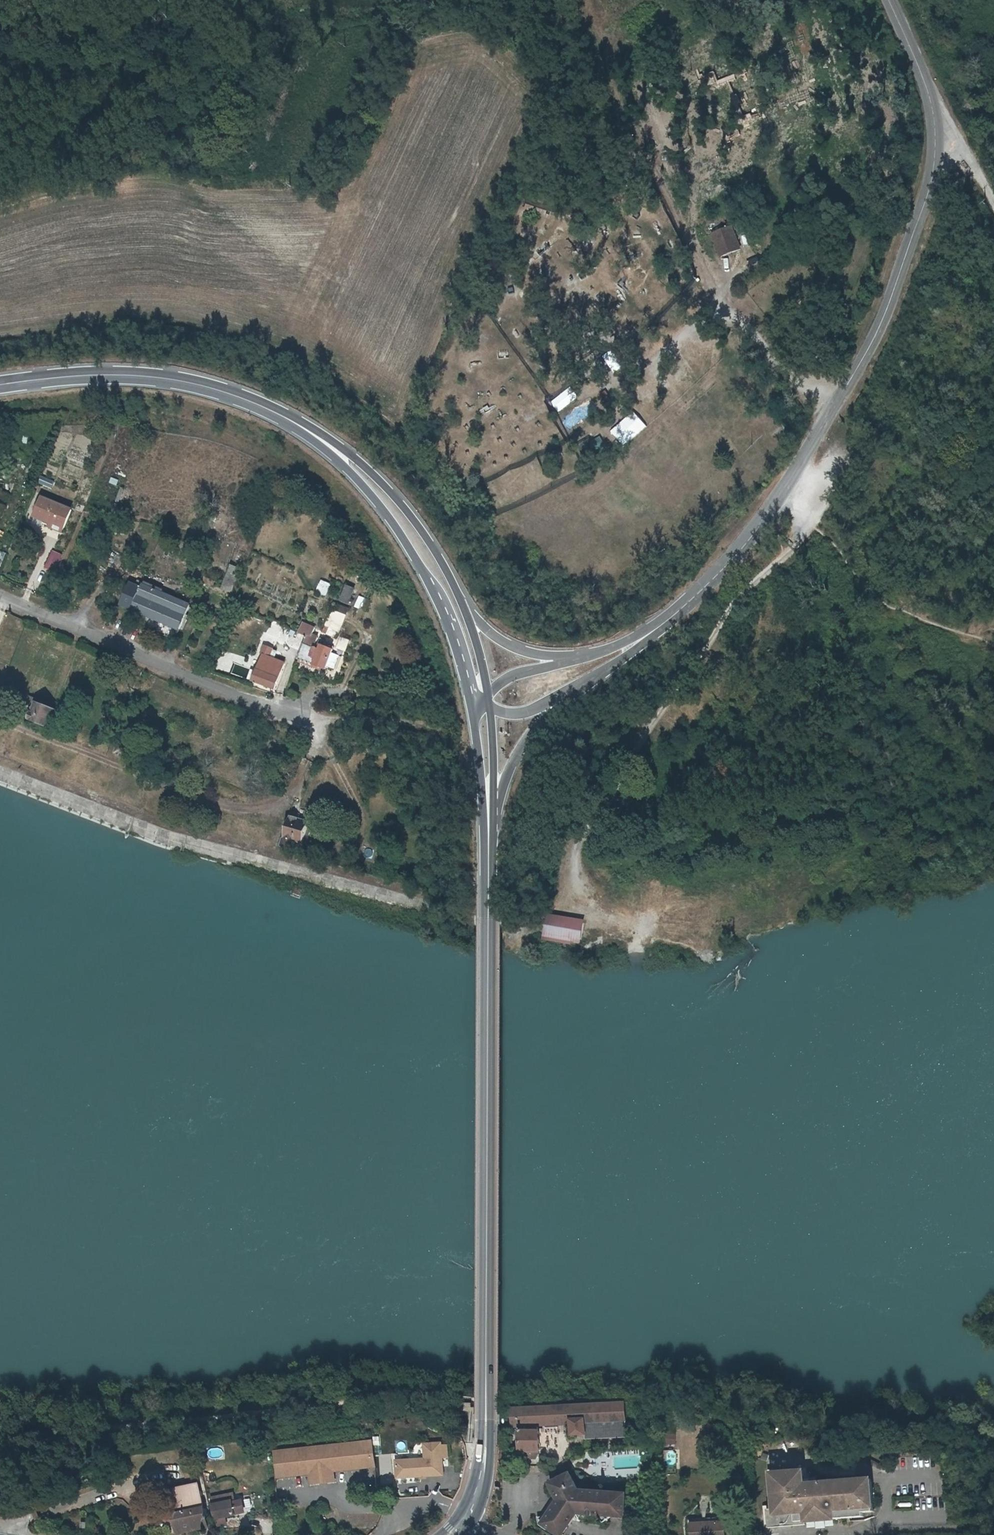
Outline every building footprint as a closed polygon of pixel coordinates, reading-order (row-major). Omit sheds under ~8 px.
[(733,227),(711,236),(721,260),(743,252),(733,227)] [(625,447),(647,427),(634,413),(612,432),(625,447)] [(43,523),(61,530),(69,511),(40,500),(32,518),(43,523)] [(59,536),(61,530),(43,523),(41,526),(49,529),(48,531),(59,536)] [(61,557),(53,553),(45,569),(52,572),(55,566),(56,567),(61,557)] [(225,573),(217,595),(227,599),(236,577),(225,573)] [(131,579),(121,602),(180,627),(192,600),(145,581),(146,578),(139,576),(137,582),(131,579)] [(316,591),(326,595),(331,584),(322,579),(316,591)] [(350,604),(356,588),(347,585),(341,601),(350,604)] [(356,608),(363,610),(365,602),(358,600),(356,608)] [(329,626),(327,630),(334,633),(336,629),(339,630),(346,613),(331,607),(325,624),(329,626)] [(305,633),(298,656),(327,667),(328,663),(333,649),(334,644),(324,640),(325,638),(321,636),(318,643),(314,641),(317,634),(311,632),(315,625),(301,619),(297,629),(305,633)] [(348,652),(351,640),(341,638),(338,650),(348,652)] [(264,654),(286,661),(287,659),(272,653),(275,644),(266,641),(264,648),(265,651),(264,654)] [(340,652),(333,649),(328,663),(335,666),(340,652)] [(264,654),(255,677),(277,685),(286,661),(264,654)] [(27,706),(24,714),(50,725),(57,707),(35,698),(31,708),(27,706)] [(118,738),(114,749),(126,753),(129,743),(118,738)] [(291,810),(281,845),(294,848),(296,840),(303,841),(309,819),(299,816),(300,812),(291,810)] [(546,935),(570,938),(573,919),(549,916),(546,935)] [(573,919),(570,938),(580,940),(583,921),(573,919)] [(525,1406),(518,1407),(519,1419),(526,1418),(526,1448),(543,1448),(542,1428),(541,1428),(541,1418),(574,1417),(575,1431),(585,1430),(585,1437),(620,1437),(620,1404),(525,1406)] [(363,1446),(275,1457),(276,1473),(363,1463),(364,1467),(374,1466),(372,1441),(363,1442),(363,1446)] [(363,1442),(274,1453),(275,1457),(363,1446),(363,1442)] [(395,1462),(397,1478),(442,1475),(441,1457),(440,1446),(440,1444),(423,1445),(425,1460),(395,1462)] [(676,1450),(664,1451),(665,1473),(677,1473),(676,1450)] [(276,1473),(276,1478),(309,1474),(311,1484),(333,1481),(332,1471),(364,1467),(363,1463),(276,1473)] [(774,1509),(766,1509),(768,1528),(806,1525),(806,1521),(864,1517),(864,1512),(874,1511),(871,1481),(862,1482),(861,1479),(813,1484),(812,1480),(805,1481),(804,1471),(771,1473),(774,1509)] [(568,1475),(545,1482),(552,1505),(545,1519),(532,1522),(534,1529),(544,1534),(545,1532),(551,1534),(554,1534),(555,1534),(557,1534),(559,1534),(568,1520),(576,1519),(578,1514),(593,1515),(600,1523),(607,1515),(618,1516),(619,1493),(574,1492),(568,1475)] [(175,1489),(165,1491),(173,1526),(180,1524),(180,1532),(183,1531),(205,1526),(197,1486),(175,1489)] [(210,1499),(215,1525),(224,1523),(222,1516),(241,1512),(239,1500),(233,1501),(229,1502),(227,1495),(212,1497),(210,1499)] [(690,1524),(691,1534),(723,1534),(722,1521),(690,1524)]
